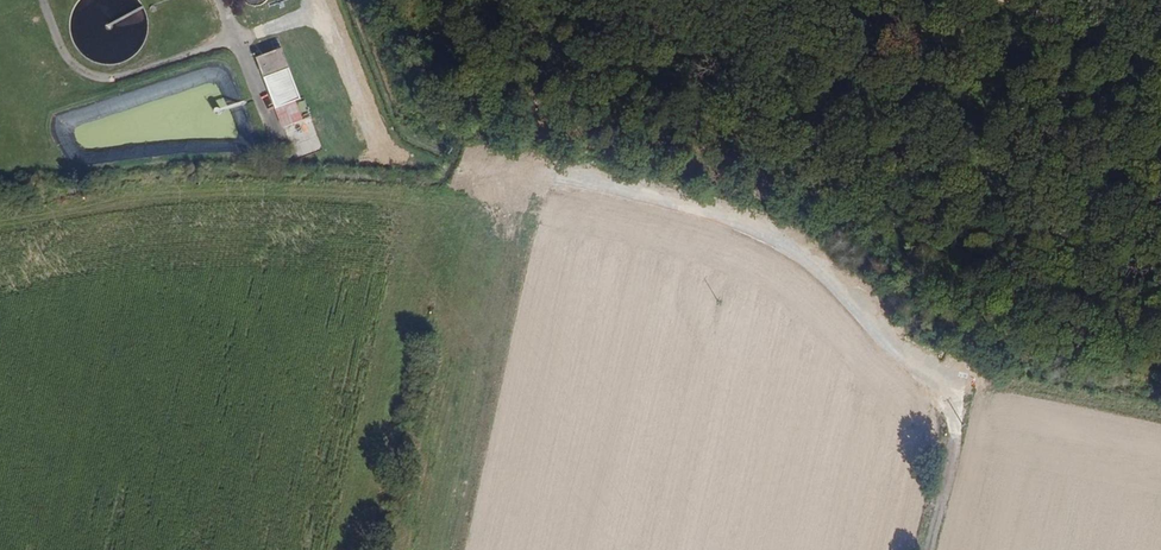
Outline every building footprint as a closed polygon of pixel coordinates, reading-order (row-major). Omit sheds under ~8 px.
[(259,63),(284,54),(277,34),(252,44),(259,63)] [(278,116),(306,107),(298,84),(270,95),(278,116)] [(291,132),(301,156),(320,148),(310,124),(291,132)]
